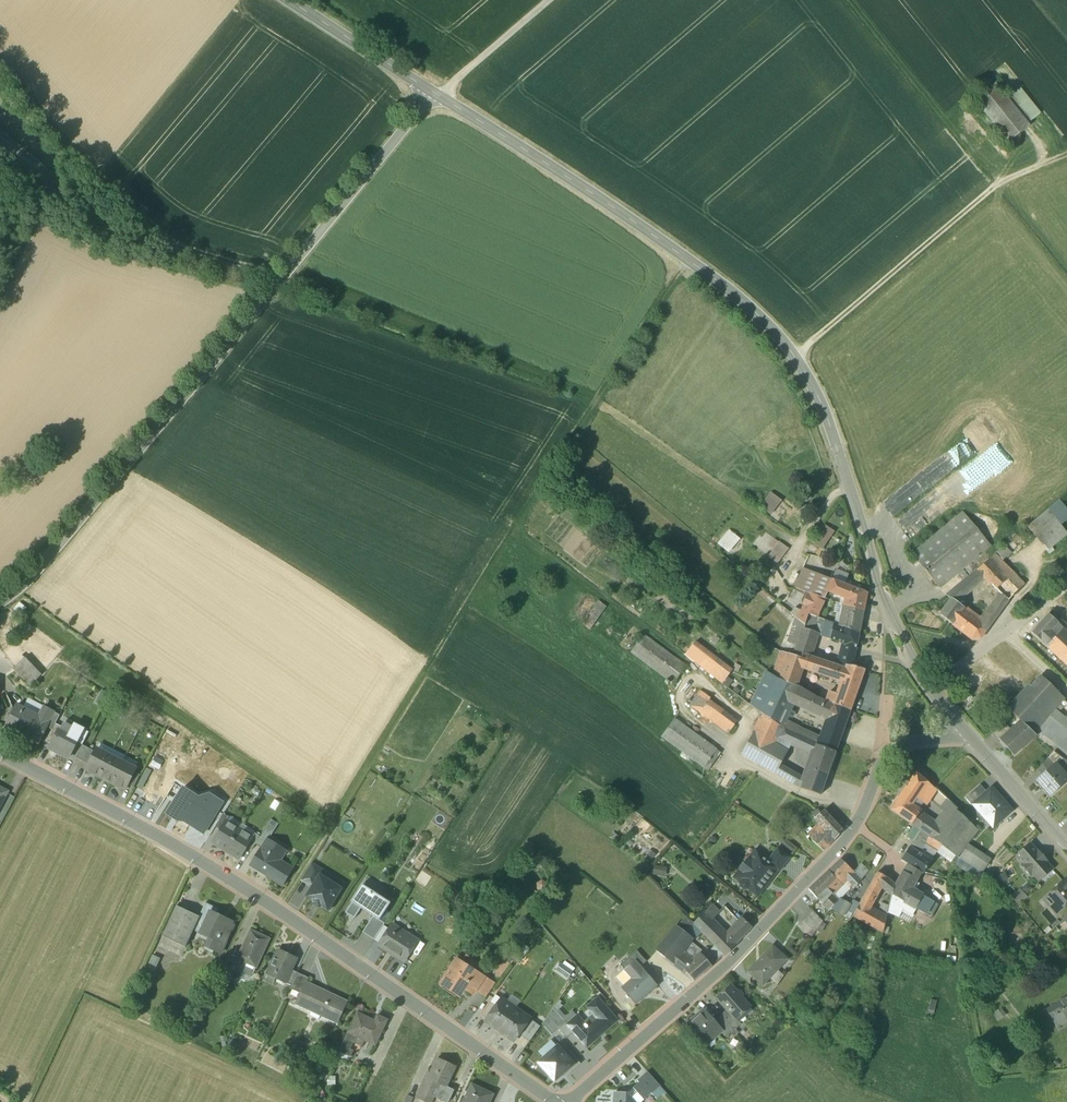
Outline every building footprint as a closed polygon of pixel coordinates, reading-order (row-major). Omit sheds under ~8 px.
[(1030,126),(995,83),(974,101),(1008,143),(1030,126)] [(1041,113),(1021,88),(1008,99),(1028,124),(1041,113)] [(770,493),(760,507),(767,512),(778,499),(770,493)] [(803,504),(798,509),(803,513),(807,509),(803,504)] [(1027,527),(1047,551),(1051,548),(1066,535),(1066,533),(1048,509),(1027,527)] [(963,511),(912,554),(940,588),(991,545),(963,511)] [(812,543),(817,547),(830,529),(824,525),(812,543)] [(755,530),(747,540),(752,543),(759,534),(755,530)] [(739,538),(730,531),(719,545),(727,552),(739,538)] [(778,542),(775,540),(769,546),(773,549),(778,542)] [(787,548),(779,542),(769,556),(777,562),(787,548)] [(1005,545),(995,554),(1002,561),(1012,553),(1005,545)] [(1002,561),(995,554),(977,569),(985,577),(999,592),(1000,593),(1008,600),(1025,584),(1002,561)] [(804,568),(794,587),(801,590),(811,571),(804,568)] [(977,569),(946,595),(951,598),(956,601),(985,577),(977,569)] [(845,584),(811,571),(801,590),(812,593),(825,598),(828,591),(849,599),(847,605),(863,611),(867,593),(861,591),(845,584)] [(862,587),(847,581),(845,584),(861,591),(862,587)] [(812,593),(806,605),(802,611),(808,614),(815,616),(825,598),(812,593)] [(1008,600),(1000,593),(994,601),(1003,608),(1008,600)] [(1022,597),(1012,608),(1018,613),(1028,603),(1022,597)] [(973,615),(956,601),(951,598),(940,614),(962,631),(973,615)] [(606,607),(598,600),(582,623),(590,629),(606,607)] [(980,620),(973,615),(962,631),(973,640),(981,638),(1003,608),(994,601),(980,620)] [(847,605),(845,605),(840,627),(858,633),(863,611),(847,605)] [(802,611),(796,609),(792,615),(795,617),(804,625),(808,614),(802,611)] [(1051,611),(1042,621),(1051,630),(1057,623),(1061,619),(1051,611)] [(804,625),(795,617),(793,625),(803,629),(804,625)] [(1051,630),(1042,621),(1031,633),(1047,647),(1056,636),(1050,631),(1051,630)] [(1056,636),(1047,647),(1066,665),(1066,664),(1066,632),(1057,623),(1051,630),(1050,631),(1056,636)] [(858,633),(840,627),(833,624),(830,637),(846,644),(855,647),(858,633)] [(803,629),(794,656),(804,659),(805,655),(809,656),(816,633),(803,629)] [(686,666),(643,634),(630,652),(673,684),(686,666)] [(731,670),(695,642),(692,645),(715,662),(708,672),(722,683),(731,670)] [(855,647),(846,644),(843,661),(823,656),(821,661),(829,663),(842,667),(843,664),(852,666),(855,647)] [(715,662),(692,645),(685,654),(708,672),(715,662)] [(796,684),(800,668),(825,676),(841,681),(837,694),(829,691),(826,700),(834,703),(849,710),(853,700),(864,670),(855,667),(852,666),(843,664),(842,667),(829,663),(821,661),(809,656),(805,655),(804,659),(794,656),(790,654),(782,652),(772,676),(778,679),(779,680),(796,684)] [(13,670),(30,686),(41,674),(25,658),(13,670)] [(796,684),(779,680),(778,679),(772,676),(766,671),(749,704),(780,726),(791,701),(809,709),(814,696),(800,688),(796,684)] [(1030,688),(1015,704),(1009,710),(1020,721),(1027,726),(1059,692),(1041,676),(1040,677),(1030,688)] [(96,702),(103,705),(108,692),(100,690),(96,702)] [(710,698),(702,692),(691,706),(707,718),(715,706),(708,701),(710,698)] [(1059,692),(1027,726),(1036,734),(1050,718),(1058,709),(1057,707),(1065,698),(1059,692)] [(826,700),(814,696),(809,709),(829,718),(834,703),(826,700)] [(849,710),(834,703),(829,718),(845,726),(850,711),(849,710)] [(39,716),(17,705),(6,727),(38,743),(46,727),(49,721),(39,716)] [(737,722),(715,706),(707,718),(728,733),(737,722)] [(59,715),(43,707),(39,716),(49,721),(46,727),(52,730),(55,724),(59,715)] [(1058,709),(1050,718),(1051,719),(1040,731),(1050,739),(1066,718),(1058,709)] [(0,712),(0,719),(4,721),(9,717),(9,712),(3,710),(0,712)] [(782,728),(762,717),(745,746),(741,753),(775,773),(779,767),(792,744),(778,738),(782,728)] [(845,726),(829,718),(821,740),(819,746),(835,751),(836,752),(845,726)] [(1050,739),(1066,754),(1066,719),(1066,718),(1050,739)] [(720,752),(674,719),(661,736),(708,770),(720,752)] [(1000,739),(1000,740),(1013,754),(1036,734),(1027,726),(1020,721),(1011,730),(1000,739)] [(821,740),(798,730),(798,728),(788,723),(785,729),(817,744),(816,745),(819,746),(821,740)] [(1004,723),(994,733),(1000,739),(1011,730),(1004,723)] [(52,730),(46,741),(52,744),(59,729),(60,730),(62,727),(55,724),(52,730)] [(785,729),(783,728),(782,728),(778,738),(792,744),(808,751),(809,748),(814,750),(816,745),(817,744),(785,729)] [(60,730),(59,729),(52,744),(49,749),(68,758),(78,739),(60,730)] [(162,741),(171,745),(176,733),(167,730),(162,741)] [(96,751),(83,744),(76,757),(89,764),(96,751)] [(819,746),(816,745),(814,750),(804,778),(824,785),(835,751),(819,746)] [(123,761),(98,748),(96,751),(89,764),(86,770),(111,783),(123,761)] [(1053,751),(1038,769),(1043,774),(1054,764),(1055,765),(1062,758),(1053,751)] [(161,767),(164,759),(155,756),(153,764),(161,767)] [(135,768),(123,761),(111,783),(124,789),(127,784),(134,771),(135,768)] [(1054,764),(1043,774),(1036,780),(1044,789),(1046,787),(1052,793),(1066,780),(1066,778),(1055,765),(1054,764)] [(895,769),(891,766),(888,771),(892,773),(895,774),(897,771),(895,769)] [(804,780),(779,767),(775,773),(801,788),(804,780)] [(134,771),(127,784),(133,787),(140,774),(134,771)] [(916,774),(907,786),(912,790),(920,778),(916,774)] [(824,785),(804,778),(804,780),(801,788),(800,789),(820,795),(824,785)] [(912,790),(904,802),(913,808),(920,799),(926,803),(936,790),(920,778),(912,790)] [(975,804),(987,793),(980,785),(966,798),(973,805),(975,804)] [(890,810),(896,814),(904,802),(912,790),(907,786),(890,810)] [(223,802),(210,794),(202,807),(194,803),(198,798),(183,788),(166,814),(177,821),(181,816),(185,818),(184,822),(203,833),(223,802)] [(987,793),(975,804),(988,818),(990,816),(998,824),(1012,811),(1004,801),(1002,803),(998,798),(1000,797),(992,788),(987,793)] [(969,822),(946,800),(940,808),(945,812),(935,823),(942,827),(932,839),(947,850),(969,822)] [(913,808),(904,802),(896,814),(918,829),(926,817),(913,808)] [(842,831),(823,810),(814,818),(819,824),(834,840),(842,831)] [(223,814),(215,827),(221,831),(227,821),(228,822),(230,818),(223,814)] [(935,823),(926,817),(918,829),(920,830),(932,839),(942,827),(935,823)] [(221,831),(214,843),(226,850),(239,829),(228,822),(227,821),(221,831)] [(969,822),(947,850),(955,856),(956,856),(979,831),(969,822)] [(834,840),(819,824),(809,834),(824,850),(834,840)] [(913,841),(920,830),(914,827),(908,837),(913,841)] [(239,829),(226,850),(239,859),(247,847),(253,837),(252,837),(239,829)] [(951,862),(955,856),(947,850),(932,839),(920,830),(919,831),(928,837),(934,842),(930,848),(951,862)] [(271,834),(264,831),(260,837),(255,845),(261,848),(267,839),(267,840),(271,834)] [(913,841),(909,848),(918,854),(922,846),(924,844),(928,837),(919,831),(913,841)] [(252,837),(253,837),(247,847),(252,850),(255,845),(260,837),(254,833),(252,837)] [(934,842),(928,837),(924,844),(930,848),(934,842)] [(267,840),(267,839),(261,848),(252,863),(266,872),(265,875),(282,885),(293,868),(280,860),(286,851),(267,840)] [(1030,844),(1016,856),(1023,864),(1037,852),(1030,844)] [(991,861),(967,846),(958,858),(982,874),(991,861)] [(918,854),(909,848),(902,860),(907,863),(921,872),(922,873),(930,862),(918,854)] [(789,858),(777,849),(768,861),(780,871),(789,858)] [(1023,864),(1022,865),(1031,875),(1032,874),(1038,881),(1052,868),(1045,861),(1046,861),(1037,851),(1037,852),(1023,864)] [(768,861),(756,852),(740,872),(745,876),(739,884),(739,888),(743,890),(747,890),(748,888),(756,894),(768,879),(770,880),(777,870),(779,872),(780,871),(768,861)] [(854,874),(840,860),(828,871),(836,878),(843,886),(854,874)] [(324,871),(311,863),(301,880),(313,888),(320,876),(320,877),(324,871)] [(907,863),(894,886),(892,895),(915,909),(923,895),(915,890),(918,883),(916,881),(921,872),(907,863)] [(828,871),(808,889),(817,898),(826,888),(827,888),(836,878),(828,871)] [(877,872),(867,890),(876,897),(883,885),(887,877),(877,872)] [(320,877),(320,876),(313,888),(307,897),(313,900),(313,903),(319,907),(322,906),(327,909),(328,909),(329,910),(337,898),(335,897),(340,889),(320,877)] [(533,885),(538,892),(548,885),(543,878),(533,885)] [(1065,880),(1049,894),(1054,899),(1051,902),(1051,906),(1055,911),(1060,911),(1066,904),(1066,883),(1065,880)] [(390,903),(362,885),(350,902),(352,903),(361,909),(373,916),(379,921),(379,920),(390,903)] [(838,900),(827,888),(826,888),(817,898),(828,910),(838,900)] [(876,897),(867,890),(860,902),(869,908),(870,908),(876,897)] [(915,909),(892,895),(887,912),(898,917),(903,910),(912,915),(916,909),(915,909)] [(931,900),(923,895),(915,909),(916,909),(923,913),(931,900)] [(1033,905),(1027,897),(1020,903),(1026,910),(1033,905)] [(938,905),(931,900),(923,913),(931,918),(938,905)] [(204,902),(198,916),(199,916),(194,927),(200,930),(209,911),(215,914),(218,908),(204,902)] [(869,908),(860,902),(852,916),(883,933),(886,917),(870,908),(869,908)] [(352,903),(345,913),(354,919),(361,909),(352,903)] [(198,916),(175,905),(161,936),(184,947),(194,927),(199,916),(198,916)] [(712,905),(693,923),(701,931),(706,937),(717,926),(711,921),(719,912),(712,905)] [(232,925),(217,918),(219,915),(215,914),(209,911),(200,930),(212,936),(207,947),(220,952),(232,925)] [(813,911),(803,920),(811,929),(821,920),(813,911)] [(379,921),(373,916),(362,933),(374,940),(385,924),(379,920),(379,921)] [(676,925),(656,951),(670,962),(675,954),(679,957),(681,954),(690,942),(693,939),(701,931),(693,923),(686,917),(677,927),(676,925)] [(741,918),(733,926),(725,935),(735,945),(751,928),(741,918)] [(811,929),(803,920),(797,926),(805,934),(807,933),(811,929)] [(811,929),(807,933),(811,937),(822,921),(821,920),(811,929)] [(725,935),(717,926),(706,937),(715,946),(725,956),(735,945),(725,935)] [(401,936),(389,928),(380,943),(381,947),(384,950),(387,949),(395,953),(405,959),(417,940),(404,932),(401,936)] [(268,939),(250,930),(237,958),(255,967),(268,939)] [(690,942),(681,954),(693,963),(695,962),(693,960),(700,954),(702,952),(690,942)] [(725,956),(715,946),(709,951),(708,951),(718,960),(724,955),(724,956),(725,956)] [(772,946),(748,972),(762,986),(787,960),(772,946)] [(278,949),(266,974),(284,983),(291,969),(296,958),(278,949)] [(702,952),(700,954),(711,966),(718,960),(708,951),(706,949),(702,952)] [(637,951),(630,956),(635,961),(636,960),(641,967),(647,962),(637,951)] [(693,963),(681,954),(679,957),(675,954),(670,962),(685,973),(686,972),(693,963)] [(700,954),(693,960),(695,962),(693,963),(686,972),(694,981),(711,966),(700,954)] [(630,956),(620,965),(625,971),(628,968),(627,968),(635,961),(630,956)] [(226,958),(220,971),(229,975),(235,962),(226,958)] [(500,965),(494,974),(499,978),(509,964),(503,960),(500,965)] [(641,967),(636,960),(635,961),(627,968),(628,968),(635,977),(622,988),(636,1004),(657,986),(641,967)] [(470,970),(456,961),(440,985),(451,992),(456,984),(471,994),(475,989),(483,977),(471,969),(470,970)] [(567,968),(560,963),(555,970),(567,979),(570,974),(566,970),(567,968)] [(291,969),(284,983),(290,985),(297,972),(291,969)] [(308,977),(297,972),(290,985),(289,988),(300,993),(305,982),(306,982),(308,977)] [(495,985),(483,977),(475,989),(486,996),(495,985)] [(306,982),(305,982),(300,993),(295,1003),(337,1023),(347,1001),(306,982)] [(730,986),(717,999),(726,1010),(735,1019),(736,1019),(749,1007),(741,999),(741,995),(739,992),(735,992),(730,986)] [(1057,1004),(1062,1012),(1066,1019),(1066,1018),(1066,997),(1057,1004)] [(617,1020),(598,998),(587,1007),(597,1018),(587,1026),(585,1024),(578,1016),(567,1025),(587,1047),(617,1020)] [(529,1019),(505,1001),(500,1009),(496,1006),(487,1018),(486,1019),(495,1025),(501,1028),(499,1030),(514,1041),(518,1034),(529,1019)] [(490,1002),(482,1015),(487,1018),(496,1006),(490,1002)] [(1057,1004),(1046,1011),(1051,1018),(1062,1012),(1057,1004)] [(564,1021),(553,1008),(547,1016),(557,1027),(558,1026),(564,1021)] [(713,1021),(703,1010),(687,1025),(705,1045),(721,1031),(717,1027),(718,1027),(713,1021)] [(735,1019),(726,1010),(720,1015),(734,1031),(741,1025),(736,1019),(735,1019)] [(1051,1018),(1059,1031),(1066,1026),(1066,1020),(1066,1018),(1066,1019),(1062,1012),(1051,1018)] [(373,1021),(359,1015),(355,1025),(351,1023),(347,1032),(355,1036),(352,1041),(361,1046),(364,1040),(374,1045),(385,1020),(375,1015),(373,1021)] [(734,1031),(720,1015),(713,1021),(718,1027),(717,1027),(721,1031),(726,1037),(734,1031)] [(557,1027),(547,1016),(542,1024),(552,1035),(560,1028),(558,1026),(557,1027)] [(529,1019),(518,1034),(524,1038),(535,1023),(529,1019)] [(535,1023),(524,1038),(529,1042),(540,1027),(535,1023)] [(538,1051),(543,1055),(556,1043),(551,1038),(538,1051)] [(571,1054),(561,1043),(539,1063),(555,1081),(566,1070),(573,1064),(567,1057),(571,1054)] [(580,1064),(571,1054),(567,1057),(573,1064),(566,1070),(569,1074),(580,1064)] [(437,1058),(426,1081),(424,1080),(420,1089),(415,1098),(423,1101),(431,1101),(434,1097),(444,1101),(449,1101),(454,1090),(446,1087),(455,1067),(437,1058)] [(615,1093),(614,1101),(641,1101),(650,1094),(651,1094),(660,1086),(647,1072),(637,1081),(638,1083),(627,1093),(615,1093)] [(402,1101),(414,1101),(415,1098),(420,1089),(410,1084),(402,1101)] [(471,1084),(463,1101),(489,1101),(493,1094),(471,1084)]
